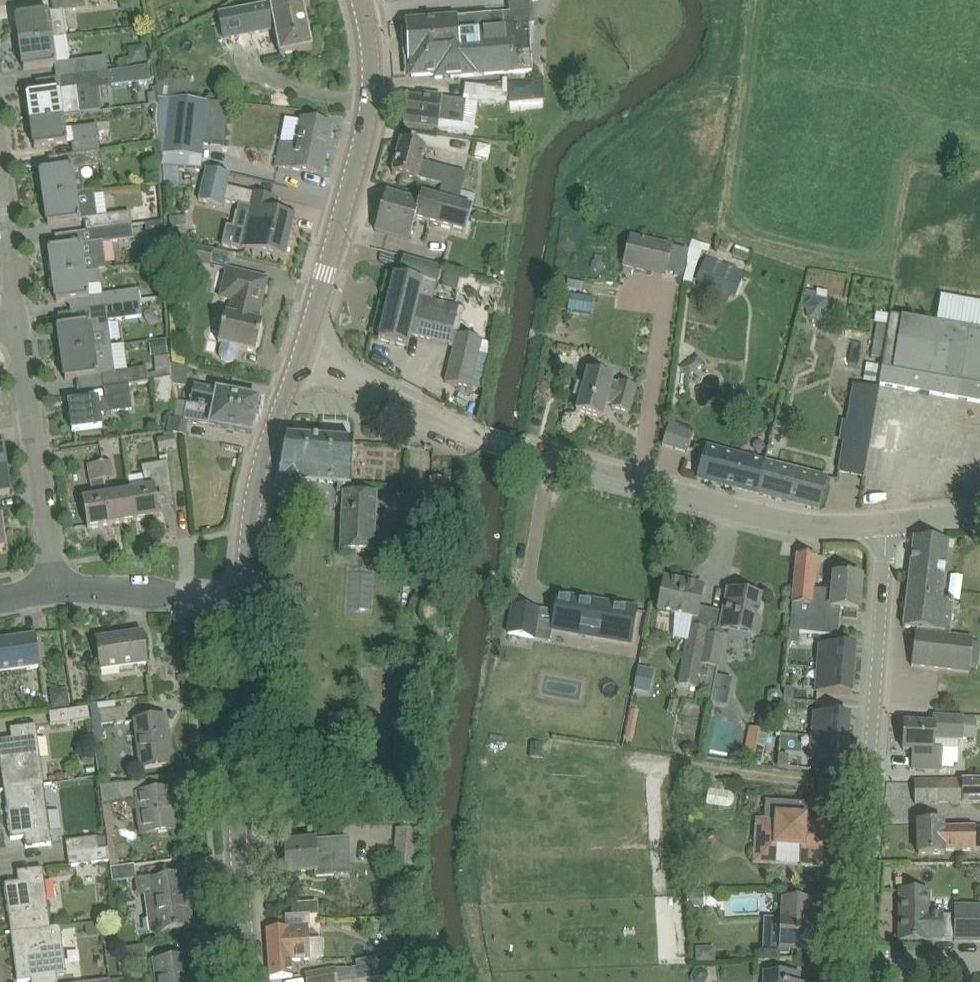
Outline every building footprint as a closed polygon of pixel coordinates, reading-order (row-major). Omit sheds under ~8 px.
[(21,43),(67,37),(68,37),(65,12),(86,9),(85,0),(52,0),(54,12),(17,17),(17,18),(21,43)] [(138,9),(137,0),(120,0),(122,12),(138,9)] [(280,56),(313,50),(303,0),(295,0),(286,2),(286,0),(270,0),(271,5),(217,16),(223,42),(274,31),(280,56)] [(431,76),(434,75),(434,82),(532,73),(528,25),(533,25),(532,0),(508,0),(509,14),(490,16),(490,15),(446,19),(407,22),(407,27),(405,29),(405,35),(408,36),(409,51),(406,53),(407,59),(410,60),(410,64),(407,65),(408,72),(411,73),(411,77),(431,76)] [(67,37),(21,43),(25,69),(24,69),(24,70),(61,65),(62,76),(108,70),(107,57),(70,63),(67,37)] [(130,62),(149,62),(148,46),(130,46),(130,62)] [(149,67),(109,72),(108,70),(62,76),(64,89),(27,94),(28,96),(32,120),(65,116),(102,111),(99,89),(151,82),(149,67)] [(158,77),(159,97),(188,100),(190,82),(158,77)] [(507,84),(508,99),(508,103),(545,100),(544,81),(507,84)] [(467,101),(445,98),(425,96),(425,100),(408,98),(405,125),(439,130),(440,122),(463,126),(467,101)] [(188,100),(159,97),(159,98),(157,116),(161,154),(203,157),(204,157),(205,143),(210,103),(188,100)] [(230,105),(210,103),(205,143),(226,145),(230,105)] [(35,147),(35,148),(74,142),(75,154),(101,151),(100,143),(97,126),(66,129),(65,116),(32,120),(35,146),(35,147)] [(276,167),(303,172),(323,176),(333,125),(300,119),(295,146),(280,143),(276,167)] [(423,163),(428,147),(401,140),(393,173),(443,186),(439,199),(458,205),(466,174),(423,163)] [(81,168),(103,165),(101,151),(75,154),(49,158),(49,159),(52,159),(53,170),(41,172),(41,173),(45,199),(85,193),(83,178),(82,178),(81,168)] [(277,199),(228,187),(231,175),(207,168),(198,201),(223,207),(225,201),(250,207),(241,247),(286,258),(296,217),(276,213),(274,212),(277,199)] [(85,220),(87,232),(132,226),(149,224),(148,212),(131,214),(130,213),(107,216),(98,217),(95,192),(85,193),(45,199),(48,224),(48,225),(85,220)] [(387,192),(376,232),(410,241),(415,220),(442,227),(466,234),(474,210),(458,205),(439,199),(422,194),(420,202),(387,192)] [(171,237),(187,236),(187,224),(171,224),(171,237)] [(135,240),(132,226),(87,232),(56,236),(56,237),(58,237),(60,248),(49,249),(49,251),(50,251),(54,276),(99,270),(107,270),(104,244),(135,240)] [(672,247),(629,238),(622,268),(665,278),(672,247)] [(215,252),(184,244),(180,260),(210,268),(215,252)] [(682,276),(688,251),(674,248),(668,273),(682,276)] [(446,383),(452,385),(471,389),(483,339),(453,332),(460,305),(420,296),(424,282),(437,285),(442,266),(403,257),(398,276),(394,275),(379,340),(408,347),(411,336),(450,345),(455,346),(446,383)] [(744,273),(706,257),(696,281),(734,296),(744,273)] [(594,262),(591,261),(590,270),(602,272),(603,263),(594,262)] [(493,276),(500,278),(502,267),(496,266),(493,276)] [(268,279),(249,274),(226,269),(218,299),(231,302),(228,313),(227,313),(219,345),(223,346),(221,348),(220,354),(220,357),(221,360),(224,362),(227,363),(230,363),(233,362),(235,360),(237,357),(239,348),(256,352),(263,323),(258,321),(259,317),(257,315),(259,308),(262,308),(268,279)] [(101,285),(99,270),(54,276),(57,301),(57,303),(90,298),(88,287),(101,285)] [(568,281),(567,290),(582,292),(583,283),(568,281)] [(94,298),(95,310),(141,304),(139,291),(103,295),(93,296),(94,298)] [(808,321),(822,324),(831,314),(828,300),(826,300),(815,297),(814,297),(805,307),(808,321)] [(59,330),(62,355),(112,348),(109,323),(143,318),(141,304),(95,310),(97,322),(58,327),(58,330),(59,330)] [(879,314),(878,324),(889,326),(891,315),(879,314)] [(891,315),(889,326),(889,327),(883,359),(878,386),(959,399),(960,391),(969,392),(968,401),(979,403),(979,330),(891,315)] [(883,359),(889,327),(877,325),(872,357),(883,359)] [(167,342),(150,344),(151,357),(168,355),(167,342)] [(116,370),(128,369),(126,345),(114,346),(116,370)] [(102,376),(104,389),(129,385),(153,382),(172,380),(170,365),(170,357),(155,358),(156,374),(148,376),(147,369),(115,374),(112,348),(62,355),(66,379),(65,379),(65,381),(102,376)] [(687,377),(705,365),(698,355),(681,368),(687,377)] [(190,369),(170,365),(172,380),(173,386),(186,388),(190,369)] [(630,413),(634,398),(637,387),(620,382),(619,386),(613,385),(614,378),(588,370),(583,385),(577,384),(574,395),(581,397),(577,411),(603,418),(607,402),(614,404),(612,408),(630,413)] [(173,386),(172,380),(153,382),(155,393),(173,391),(173,389),(173,386)] [(854,384),(839,471),(866,476),(867,474),(866,474),(880,389),(854,384)] [(129,385),(104,389),(105,399),(69,404),(73,431),(103,427),(101,415),(132,410),(129,385)] [(259,400),(195,386),(190,403),(256,418),(259,400)] [(252,434),(253,434),(256,418),(190,403),(187,403),(177,400),(177,401),(178,401),(175,418),(169,417),(167,430),(186,434),(189,421),(252,434)] [(691,451),(695,427),(669,422),(664,446),(691,451)] [(158,441),(159,451),(177,449),(175,438),(158,441)] [(352,485),(353,462),(354,442),(287,438),(279,477),(275,495),(298,500),(304,482),(338,484),(337,493),(343,493),(343,492),(350,492),(351,485),(352,485)] [(766,463),(766,462),(706,446),(697,480),(756,495),(766,463)] [(102,463),(105,481),(115,478),(112,461),(102,463)] [(131,491),(136,521),(160,517),(155,489),(171,486),(168,462),(149,464),(142,465),(146,489),(131,491)] [(820,511),(828,478),(766,462),(766,463),(756,495),(820,511)] [(107,495),(105,481),(102,463),(88,465),(94,498),(83,499),(88,529),(112,525),(107,495)] [(10,495),(10,493),(6,468),(0,469),(0,496),(10,495)] [(107,495),(112,525),(136,521),(131,491),(107,495)] [(343,493),(341,551),(376,553),(378,493),(350,492),(343,492),(343,493)] [(949,542),(915,538),(904,627),(907,628),(917,629),(917,633),(916,633),(912,666),(970,673),(970,667),(971,667),(974,639),(950,636),(954,600),(942,599),(949,542)] [(792,604),(813,605),(816,577),(818,557),(797,555),(795,575),(792,604)] [(832,607),(813,605),(792,604),(789,632),(800,633),(838,636),(840,609),(859,611),(862,578),(835,576),(833,596),(832,607)] [(658,613),(697,621),(704,586),(665,578),(658,613)] [(763,620),(757,619),(762,597),(728,590),(720,632),(752,638),(753,636),(760,637),(763,620)] [(552,632),(631,644),(637,610),(576,599),(576,597),(557,594),(555,603),(557,603),(552,632)] [(540,610),(514,606),(509,635),(535,639),(538,620),(540,610)] [(710,635),(707,634),(708,629),(690,626),(678,685),(699,689),(704,666),(710,635)] [(799,644),(800,633),(789,632),(788,643),(799,644)] [(128,667),(148,665),(144,633),(115,637),(114,633),(113,633),(114,637),(96,639),(100,671),(128,667)] [(725,638),(710,635),(704,666),(716,668),(719,669),(725,638)] [(13,671),(41,668),(36,636),(7,640),(7,636),(6,636),(6,640),(0,641),(0,673),(13,671)] [(817,669),(855,672),(857,648),(819,645),(817,669)] [(647,670),(642,669),(637,669),(636,677),(634,689),(643,690),(650,686),(651,676),(647,670)] [(853,696),(855,672),(817,669),(815,693),(853,696)] [(711,703),(727,707),(733,679),(717,676),(711,703)] [(797,689),(787,688),(786,700),(796,701),(797,689)] [(56,691),(52,697),(53,709),(70,706),(68,690),(56,691)] [(796,701),(786,700),(785,712),(795,713),(796,701)] [(671,703),(668,715),(676,717),(678,704),(671,703)] [(103,738),(101,726),(126,723),(124,708),(99,711),(98,704),(91,705),(95,739),(103,738)] [(89,709),(50,714),(51,726),(91,720),(89,709)] [(813,713),(811,737),(849,740),(851,716),(813,713)] [(933,724),(925,724),(905,723),(903,750),(913,751),(913,769),(942,770),(943,752),(935,751),(936,741),(964,742),(964,740),(976,740),(976,720),(964,720),(965,717),(934,716),(933,724)] [(166,718),(134,722),(140,770),(173,766),(170,748),(167,748),(166,736),(169,735),(166,718)] [(43,785),(36,726),(18,728),(20,738),(0,741),(0,756),(4,790),(0,790),(0,791),(43,785)] [(747,737),(742,762),(761,766),(768,731),(749,727),(747,737)] [(848,764),(849,740),(811,737),(809,761),(848,764)] [(531,743),(530,757),(542,759),(544,744),(531,743)] [(789,756),(779,755),(778,767),(788,768),(789,756)] [(935,780),(915,781),(915,804),(979,802),(979,779),(935,780)] [(140,836),(154,834),(174,831),(168,790),(147,793),(146,782),(101,789),(104,805),(135,800),(140,836)] [(43,785),(0,791),(0,792),(5,791),(11,840),(32,837),(33,847),(51,845),(43,785)] [(734,807),(735,792),(710,790),(709,805),(734,807)] [(759,794),(748,793),(746,805),(757,807),(759,794)] [(805,819),(806,803),(766,801),(765,820),(757,820),(754,865),(775,866),(776,848),(801,849),(800,865),(820,866),(823,826),(807,825),(807,820),(805,819)] [(918,823),(919,855),(945,854),(945,851),(977,850),(976,828),(945,828),(945,822),(918,823)] [(396,828),(394,865),(417,867),(419,830),(396,828)] [(66,842),(67,854),(98,849),(96,838),(66,842)] [(333,842),(329,842),(285,844),(287,874),(315,872),(315,879),(336,878),(333,842)] [(98,849),(67,854),(69,867),(109,862),(107,849),(98,850),(98,849)] [(136,880),(137,880),(137,879),(135,865),(111,869),(114,884),(136,880)] [(43,869),(25,872),(26,881),(5,884),(11,933),(51,927),(43,869)] [(159,934),(159,932),(194,927),(192,914),(192,913),(190,901),(191,901),(190,900),(188,888),(189,888),(189,887),(188,887),(186,875),(187,875),(187,874),(152,879),(154,894),(145,896),(150,935),(159,934)] [(942,940),(943,940),(954,940),(954,941),(979,942),(979,906),(955,906),(954,916),(943,916),(943,914),(929,914),(930,892),(901,891),(900,941),(928,941),(928,940),(942,940)] [(688,908),(705,907),(704,893),(687,894),(688,908)] [(810,920),(811,900),(782,899),(779,949),(815,950),(816,929),(812,929),(812,920),(810,920)] [(51,927),(11,933),(6,933),(6,935),(12,934),(18,981),(24,981),(39,980),(39,981),(58,981),(57,975),(67,974),(61,926),(51,927)] [(270,979),(294,977),(293,961),(309,960),(308,929),(292,930),(292,928),(267,930),(270,979)] [(124,964),(148,961),(146,946),(122,949),(124,964)] [(170,958),(153,961),(156,981),(193,981),(191,970),(192,970),(192,969),(191,969),(189,956),(190,956),(170,958)] [(424,965),(432,968),(434,962),(426,960),(424,965)] [(357,968),(349,970),(351,981),(357,981),(361,981),(359,968),(357,968)] [(692,978),(693,981),(706,981),(709,976),(707,971),(702,968),(696,970),(692,978)] [(307,981),(338,981),(336,969),(305,974),(307,981)] [(791,973),(764,972),(764,981),(791,981),(791,973)]
